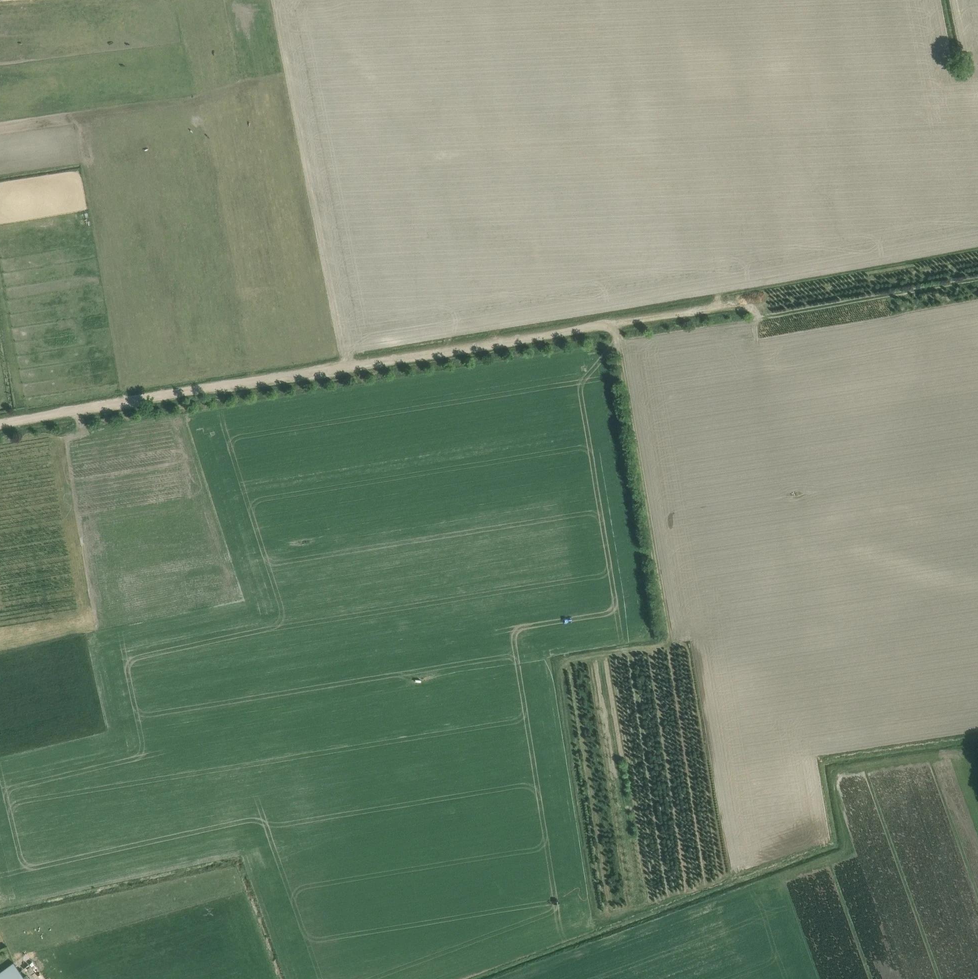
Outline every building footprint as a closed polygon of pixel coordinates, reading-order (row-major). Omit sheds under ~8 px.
[(13,963),(0,972),(0,978),(25,978),(13,963)]
